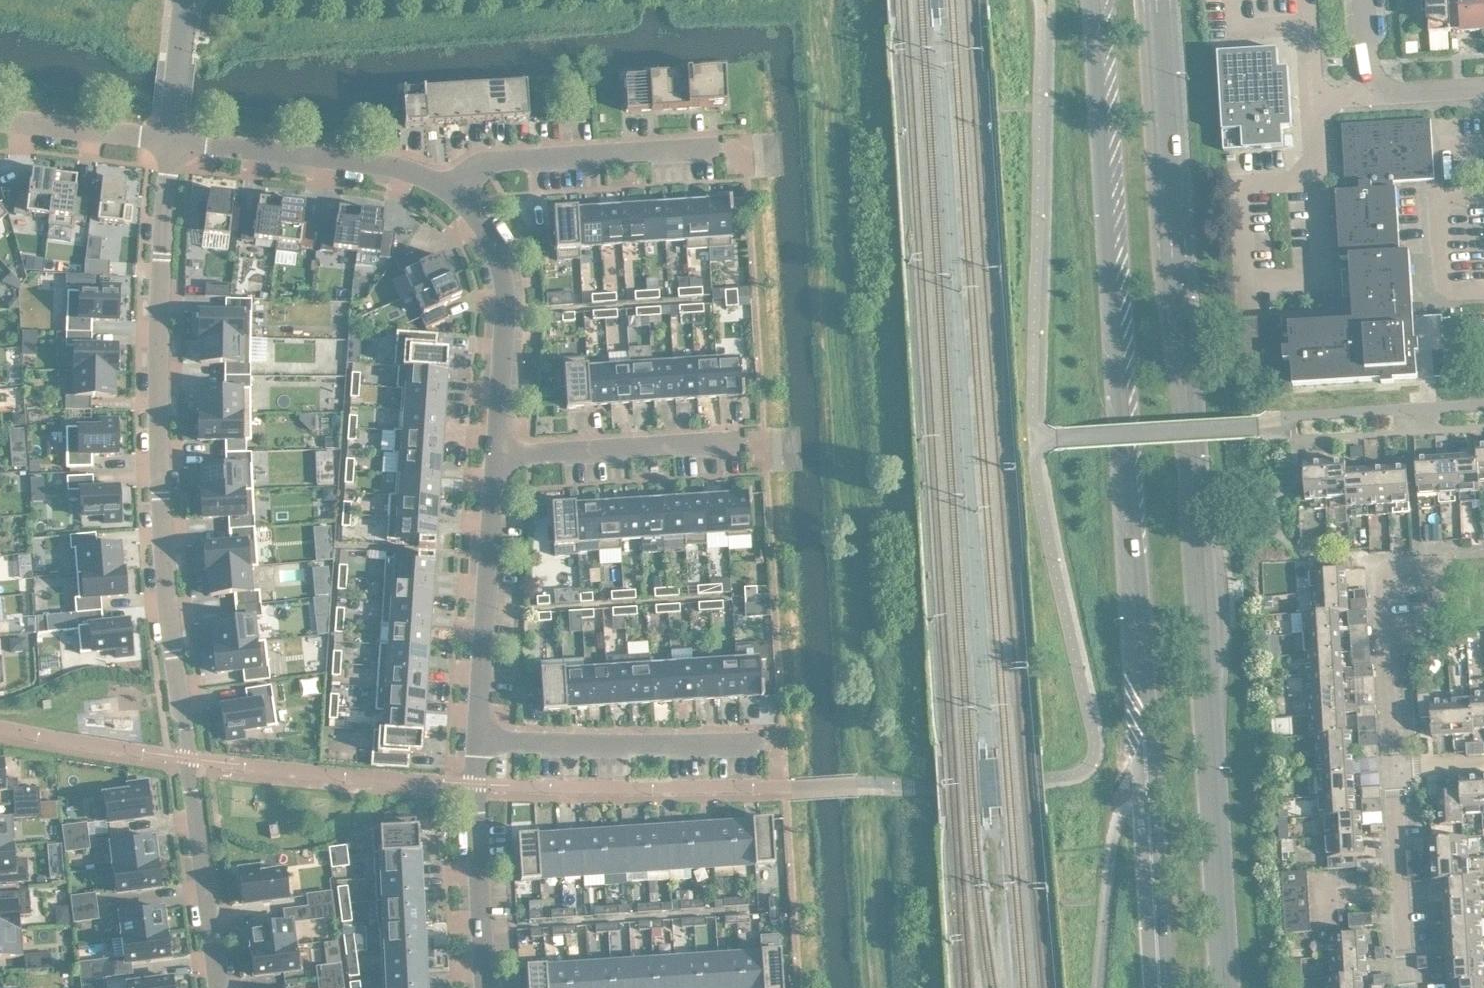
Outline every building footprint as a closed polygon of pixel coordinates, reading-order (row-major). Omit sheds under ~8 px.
[(1424,8),(1432,8),(1433,31),(1454,30),(1454,26),(1452,0),(1424,0),(1424,8)] [(1454,26),(1465,26),(1465,29),(1483,28),(1483,7),(1483,0),(1452,0),(1454,26)] [(1282,66),(1281,46),(1221,50),(1226,135),(1227,148),(1287,145),(1286,125),(1295,125),(1292,65),(1282,66)] [(728,69),(694,71),(694,70),(653,72),(653,73),(628,75),(630,109),(655,107),(655,109),(706,105),(706,104),(730,102),(728,69)] [(530,80),(509,82),(511,117),(533,115),(530,80)] [(509,82),(489,83),(491,118),(511,117),(509,82)] [(489,83),(468,84),(471,119),(491,118),(489,83)] [(468,84),(448,86),(450,121),(471,119),(468,84)] [(448,86),(428,87),(430,122),(450,121),(448,86)] [(430,122),(428,87),(402,89),(397,108),(408,107),(409,124),(430,122)] [(1239,316),(1241,348),(1243,376),(1295,373),(1296,383),(1449,374),(1446,314),(1417,316),(1413,251),(1404,251),(1399,179),(1437,177),(1434,117),(1345,123),(1349,190),(1340,190),(1344,257),(1353,257),(1356,310),(1347,310),(1347,320),(1285,323),(1285,314),(1239,316)] [(21,186),(18,211),(32,213),(32,210),(53,212),(54,212),(59,171),(37,168),(35,180),(34,180),(33,188),(21,186)] [(53,212),(52,222),(76,225),(77,218),(89,219),(92,195),(80,193),(81,185),(80,185),(81,173),(59,171),(54,212),(53,212)] [(102,218),(127,221),(127,220),(135,220),(137,203),(129,203),(131,191),(130,191),(131,179),(106,176),(102,218)] [(0,216),(2,219),(12,210),(4,184),(0,188),(0,216)] [(237,204),(238,192),(214,189),(212,201),(204,200),(200,228),(208,229),(206,244),(232,247),(234,228),(237,204)] [(258,236),(280,239),(281,239),(286,198),(264,195),(262,207),(261,207),(260,215),(248,213),(245,238),(257,239),(258,236)] [(732,198),(709,199),(713,245),(735,244),(735,234),(737,234),(734,196),(732,196),(732,198)] [(281,239),(280,239),(279,249),(280,249),(279,261),(299,263),(300,251),(303,251),(304,245),(316,246),(319,221),(307,220),(308,212),(307,212),(308,200),(286,198),(281,239)] [(709,199),(688,201),(690,237),(690,247),(713,245),(709,199)] [(688,201),(666,202),(669,239),(690,237),(688,201)] [(666,202),(645,204),(647,240),(669,239),(666,202)] [(237,204),(234,228),(242,229),(244,205),(237,204)] [(337,246),(360,248),(365,207),(343,204),(342,216),(340,216),(339,224),(327,222),(324,247),(337,249),(337,246)] [(645,204),(623,205),(626,242),(647,240),(645,204)] [(580,208),(581,208),(581,205),(557,207),(559,230),(554,230),(555,243),(560,243),(561,257),(584,256),(583,245),(580,208)] [(623,205),(602,207),(604,243),(626,242),(623,205)] [(365,207),(360,248),(384,251),(383,254),(396,256),(399,231),(386,229),(387,222),(386,221),(387,209),(365,207)] [(602,207),(581,208),(580,208),(583,245),(604,243),(602,207)] [(408,269),(418,290),(455,273),(446,253),(436,258),(435,257),(428,260),(423,249),(400,259),(405,270),(408,269)] [(31,254),(29,266),(46,268),(47,256),(31,254)] [(113,272),(114,258),(89,257),(88,271),(113,272)] [(14,269),(5,279),(23,286),(25,281),(14,269)] [(71,272),(70,282),(99,284),(99,273),(71,272)] [(455,273),(418,290),(427,312),(424,313),(429,325),(452,315),(447,303),(454,300),(454,299),(465,294),(455,273)] [(705,275),(693,276),(694,286),(706,285),(705,275)] [(210,280),(209,294),(234,295),(234,281),(210,280)] [(70,315),(70,328),(96,329),(96,317),(123,318),(124,283),(106,283),(106,290),(83,289),(82,316),(70,315)] [(706,285),(694,286),(694,294),(707,293),(706,285)] [(694,294),(694,286),(682,286),(682,295),(694,294)] [(729,288),(729,296),(741,295),(741,287),(729,288)] [(651,297),(651,288),(639,289),(639,298),(651,297)] [(663,288),(651,288),(651,297),(663,296),(663,288)] [(729,288),(716,289),(716,297),(729,296),(729,288)] [(557,291),(558,303),(578,302),(577,290),(557,291)] [(620,290),(608,291),(608,300),(620,299),(620,290)] [(608,300),(608,291),(596,292),(596,300),(608,300)] [(16,295),(12,300),(12,306),(23,305),(23,295),(16,295)] [(741,295),(729,296),(730,304),(742,303),(741,295)] [(203,308),(202,334),(255,335),(256,297),(230,296),(229,309),(203,308)] [(707,301),(695,302),(696,311),(708,310),(707,301)] [(696,311),(695,302),(683,303),(683,311),(696,311)] [(664,304),(652,305),(652,313),(665,313),(664,304)] [(652,313),(652,305),(640,306),(640,314),(652,313)] [(621,307),(609,308),(609,316),(621,315),(621,307)] [(609,316),(609,308),(596,309),(597,317),(609,316)] [(566,317),(566,319),(579,318),(578,310),(566,310),(566,317)] [(366,314),(360,317),(363,323),(369,320),(366,314)] [(78,343),(78,368),(119,368),(119,369),(122,369),(122,342),(96,342),(96,329),(70,328),(70,343),(78,343)] [(399,364),(402,364),(402,363),(450,367),(451,348),(439,347),(441,331),(440,331),(432,331),(432,330),(432,331),(401,329),(399,364)] [(228,373),(254,373),(254,360),(255,335),(202,334),(202,335),(205,335),(205,360),(229,361),(228,373)] [(591,366),(590,354),(567,355),(568,370),(563,371),(564,383),(569,383),(570,406),(594,404),(594,402),(593,402),(591,366)] [(745,356),(720,358),(723,394),(745,393),(745,395),(747,395),(745,356)] [(720,358),(699,359),(701,395),(723,394),(720,358)] [(699,359),(677,360),(680,397),(701,395),(699,359)] [(677,360),(656,362),(658,398),(680,397),(677,360)] [(656,362),(634,363),(636,399),(658,398),(656,362)] [(401,386),(406,386),(406,385),(449,388),(450,367),(402,363),(402,364),(401,386)] [(634,363),(612,365),(615,401),(636,399),(634,363)] [(612,365),(591,366),(593,402),(594,402),(615,401),(612,365)] [(119,368),(78,368),(78,393),(69,393),(69,406),(95,407),(95,394),(118,394),(119,369),(119,368)] [(356,370),(355,382),(363,382),(364,370),(356,370)] [(205,386),(205,411),(205,412),(255,411),(254,373),(228,373),(228,385),(205,386)] [(363,382),(355,382),(354,394),(363,394),(363,382)] [(404,408),(409,408),(409,407),(447,410),(449,388),(406,385),(406,386),(404,408)] [(409,408),(408,428),(408,429),(446,431),(447,410),(409,407),(409,408)] [(229,437),(229,450),(250,449),(250,437),(255,437),(255,411),(205,412),(205,411),(202,411),(203,438),(229,437)] [(28,412),(17,412),(18,423),(28,422),(28,412)] [(353,413),(352,425),(360,425),(361,413),(353,413)] [(71,465),(96,464),(96,452),(123,451),(122,434),(122,416),(104,416),(104,424),(102,424),(70,424),(71,465)] [(360,425),(352,425),(351,437),(360,437),(360,425)] [(396,450),(401,451),(401,450),(444,453),(446,431),(408,429),(408,428),(398,427),(396,450)] [(341,434),(329,434),(329,445),(341,445),(341,434)] [(1367,444),(1353,445),(1353,456),(1367,455),(1367,444)] [(29,449),(16,449),(16,464),(30,463),(29,449)] [(207,463),(208,488),(208,489),(257,487),(255,449),(250,449),(229,450),(230,462),(207,463)] [(401,451),(400,471),(443,474),(444,453),(401,450),(401,451)] [(1479,453),(1460,455),(1462,490),(1463,499),(1475,499),(1474,489),(1483,489),(1483,479),(1482,479),(1480,453),(1479,453)] [(1460,455),(1440,456),(1442,491),(1442,501),(1455,500),(1454,491),(1462,490),(1460,455)] [(350,456),(349,468),(358,469),(358,457),(350,456)] [(1442,491),(1440,456),(1419,457),(1422,502),(1435,501),(1434,492),(1442,491)] [(33,458),(33,468),(43,468),(43,458),(33,458)] [(1338,505),(1350,504),(1348,469),(1349,469),(1348,459),(1328,461),(1330,496),(1337,495),(1338,505)] [(1330,505),(1330,496),(1328,461),(1307,462),(1309,497),(1317,497),(1318,506),(1330,505)] [(1410,465),(1389,467),(1391,502),(1400,502),(1401,511),(1413,510),(1410,465)] [(1389,467),(1369,468),(1371,503),(1379,503),(1379,512),(1392,511),(1391,502),(1389,467)] [(358,469),(349,468),(348,480),(357,481),(358,469)] [(1348,469),(1350,504),(1359,504),(1359,513),(1372,513),(1371,503),(1369,468),(1349,469),(1348,469)] [(400,471),(398,492),(398,493),(441,496),(443,474),(400,471)] [(124,484),(97,485),(97,473),(71,474),(72,488),(83,487),(85,514),(105,513),(107,513),(108,520),(126,519),(125,500),(124,484)] [(48,475),(35,475),(35,485),(48,484),(48,475)] [(339,485),(327,486),(327,498),(340,498),(339,485)] [(208,489),(208,488),(205,489),(206,515),(232,514),(233,527),(259,525),(257,487),(208,489)] [(751,492),(729,493),(731,530),(730,530),(731,535),(754,533),(754,528),(756,528),(754,490),(751,490),(751,492)] [(394,492),(392,514),(440,517),(441,496),(398,493),(398,492),(394,492)] [(729,493),(707,495),(710,531),(730,530),(731,530),(729,493)] [(707,495),(686,496),(688,533),(710,531),(707,495)] [(686,496),(664,498),(667,534),(688,533),(686,496)] [(664,498),(643,499),(645,535),(667,534),(664,498)] [(347,499),(346,511),(355,512),(355,500),(347,499)] [(643,499),(621,501),(624,537),(625,537),(645,535),(643,499)] [(578,504),(578,501),(555,503),(556,525),(552,526),(553,538),(557,538),(558,553),(582,551),(582,549),(581,549),(578,504)] [(621,501),(600,502),(603,548),(625,546),(625,537),(624,537),(621,501)] [(600,502),(578,504),(581,549),(582,549),(603,548),(600,502)] [(355,512),(346,511),(346,523),(354,524),(355,512)] [(440,517),(392,514),(391,537),(422,539),(422,544),(438,545),(440,517)] [(1445,522),(1429,523),(1430,539),(1446,538),(1445,522)] [(253,564),(262,563),(259,525),(233,527),(234,539),(207,541),(209,567),(253,564)] [(80,570),(129,566),(126,566),(124,541),(101,543),(99,530),(74,532),(75,546),(78,546),(80,570)] [(389,555),(388,577),(436,581),(438,553),(422,552),(421,557),(389,555)] [(1312,557),(1314,590),(1350,588),(1349,567),(1356,567),(1355,555),(1312,557)] [(343,562),(342,574),(350,575),(351,563),(343,562)] [(239,603),(265,601),(264,587),(255,588),(253,564),(209,567),(210,568),(213,568),(213,572),(210,572),(212,589),(214,589),(215,593),(238,591),(239,603)] [(131,592),(129,566),(80,570),(82,595),(79,595),(80,609),(106,607),(105,594),(131,592)] [(350,575),(342,574),(341,586),(350,587),(350,575)] [(669,574),(657,575),(658,586),(670,585),(669,574)] [(734,576),(714,578),(715,583),(725,582),(726,590),(735,590),(734,576)] [(388,577),(386,599),(434,602),(436,581),(388,577)] [(333,578),(318,580),(319,593),(334,592),(333,578)] [(715,583),(713,583),(714,591),(726,590),(725,582),(715,583)] [(714,591),(713,583),(701,583),(701,592),(714,591)] [(773,583),(760,584),(761,592),(773,591),(773,583)] [(748,585),(748,593),(761,592),(760,584),(748,585)] [(671,594),(670,585),(658,586),(658,595),(671,594)] [(682,585),(670,585),(671,594),(683,593),(682,585)] [(583,586),(558,588),(559,601),(584,599),(584,591),(583,586)] [(1370,596),(1369,587),(1357,587),(1358,597),(1370,596)] [(627,597),(627,588),(615,589),(615,597),(627,597)] [(639,588),(627,588),(627,597),(640,596),(639,588)] [(1314,590),(1316,610),(1342,609),(1351,609),(1350,588),(1314,590)] [(584,591),(584,599),(597,599),(596,590),(584,591)] [(761,600),(749,601),(750,614),(775,612),(773,591),(761,592),(761,600)] [(761,592),(748,593),(749,601),(761,600),(761,592)] [(540,594),(541,602),(553,602),(553,593),(540,594)] [(335,594),(317,596),(319,609),(334,607),(335,594)] [(726,598),(714,599),(715,608),(727,607),(726,598)] [(385,621),(394,622),(394,621),(433,624),(434,602),(386,599),(385,621)] [(715,608),(714,599),(702,600),(703,608),(715,608)] [(266,614),(265,601),(239,603),(240,616),(217,618),(220,643),(217,644),(260,639),(260,638),(258,615),(266,614)] [(683,601),(671,602),(672,610),(684,610),(683,601)] [(672,610),(671,602),(659,603),(659,611),(672,610)] [(640,604),(628,605),(629,613),(641,612),(640,604)] [(340,605),(339,617),(348,618),(348,606),(340,605)] [(629,613),(628,605),(616,606),(616,614),(629,613)] [(106,607),(80,610),(84,651),(118,647),(119,654),(137,652),(133,617),(107,620),(106,607)] [(597,607),(585,608),(585,616),(598,615),(597,607)] [(585,616),(585,608),(573,608),(573,617),(585,616)] [(1306,610),(1307,631),(1343,629),(1342,609),(1316,610),(1306,610)] [(555,618),(554,610),(542,610),(542,619),(555,618)] [(585,616),(573,617),(574,630),(586,629),(585,616)] [(348,618),(339,617),(338,629),(347,630),(348,618)] [(394,622),(393,642),(393,643),(431,645),(433,624),(394,621),(394,622)] [(1363,634),(1362,622),(1353,623),(1354,634),(1363,634)] [(1372,622),(1362,622),(1363,634),(1372,633),(1372,622)] [(1307,631),(1309,651),(1344,649),(1343,629),(1307,631)] [(1450,635),(1451,646),(1471,645),(1470,634),(1450,635)] [(31,636),(14,636),(14,649),(31,648),(31,636)] [(260,639),(217,644),(220,670),(246,667),(248,680),(274,676),(269,637),(261,638),(260,638),(260,639)] [(384,641),(382,664),(430,667),(431,645),(393,643),(393,642),(384,641)] [(1408,672),(1422,671),(1421,647),(1406,647),(1408,672)] [(337,648),(337,660),(345,661),(345,649),(337,648)] [(1309,651),(1310,672),(1346,670),(1344,649),(1309,651)] [(609,654),(610,666),(613,702),(634,701),(632,665),(631,665),(630,653),(609,654)] [(764,656),(740,658),(742,694),(764,693),(764,695),(767,695),(767,693),(765,666),(764,656)] [(740,658),(718,659),(720,695),(742,694),(740,658)] [(718,659),(696,660),(699,697),(720,695),(718,659)] [(345,661),(337,660),(336,672),(344,673),(345,661)] [(696,660),(675,662),(677,698),(699,697),(696,660)] [(675,662),(653,663),(656,699),(677,698),(675,662)] [(1368,674),(1367,662),(1358,663),(1359,675),(1368,674)] [(1376,662),(1367,662),(1368,674),(1377,674),(1376,662)] [(653,663),(632,665),(634,701),(656,699),(653,663)] [(382,664),(381,685),(429,688),(430,667),(382,664)] [(567,669),(568,669),(567,666),(544,668),(544,673),(540,674),(541,686),(545,686),(547,709),(570,707),(570,705),(569,705),(567,669)] [(610,666),(589,667),(591,704),(613,702),(610,666)] [(773,666),(765,666),(767,693),(775,692),(773,666)] [(589,667),(568,669),(567,669),(569,705),(570,705),(591,704),(589,667)] [(1310,672),(1311,692),(1347,690),(1346,670),(1310,672)] [(275,683),(249,687),(251,699),(225,703),(230,738),(248,735),(247,728),(281,723),(275,683)] [(379,708),(389,708),(389,707),(427,710),(429,688),(381,685),(379,708)] [(1311,692),(1312,712),(1348,710),(1347,690),(1311,692)] [(1474,696),(1476,727),(1477,727),(1483,726),(1483,690),(1473,691),(1474,696)] [(334,691),(334,703),(342,704),(343,692),(334,691)] [(1456,733),(1454,697),(1433,699),(1433,691),(1421,691),(1422,715),(1434,715),(1435,734),(1456,733)] [(1474,696),(1454,697),(1456,733),(1477,731),(1477,727),(1476,727),(1474,696)] [(1378,702),(1369,703),(1370,715),(1379,715),(1378,702)] [(342,704),(334,703),(333,715),(341,716),(342,704)] [(1370,715),(1369,703),(1360,704),(1361,716),(1370,715)] [(389,708),(387,728),(387,729),(426,731),(427,710),(389,707),(389,708)] [(1314,734),(1319,733),(1318,733),(1349,731),(1349,730),(1348,710),(1312,712),(1314,734)] [(1295,716),(1276,716),(1276,734),(1296,733),(1295,716)] [(387,729),(387,728),(378,727),(375,763),(411,765),(412,750),(424,750),(426,731),(387,729)] [(1319,733),(1320,753),(1355,751),(1354,730),(1349,730),(1349,731),(1318,733),(1319,733)] [(1479,753),(1478,740),(1469,741),(1470,753),(1479,753)] [(1381,743),(1372,744),(1372,756),(1382,755),(1381,743)] [(1372,756),(1372,744),(1363,744),(1363,756),(1372,756)] [(1320,753),(1321,773),(1357,771),(1355,751),(1320,753)] [(18,786),(21,786),(21,776),(9,777),(8,759),(0,759),(0,787),(18,786)] [(1321,773),(1322,794),(1358,791),(1357,771),(1321,773)] [(1483,810),(1483,787),(1483,775),(1462,776),(1463,787),(1464,787),(1466,812),(1483,810)] [(151,779),(132,781),(133,789),(107,792),(111,820),(115,819),(156,814),(151,779)] [(1375,796),(1374,784),(1365,785),(1366,797),(1375,796)] [(1384,784),(1374,784),(1375,796),(1384,796),(1384,784)] [(18,786),(18,801),(43,799),(42,785),(21,786),(18,786)] [(1466,820),(1466,812),(1464,787),(1463,787),(1441,789),(1443,821),(1466,820)] [(1324,815),(1328,814),(1359,812),(1359,811),(1358,791),(1322,794),(1324,815)] [(43,799),(18,801),(19,815),(44,813),(43,799)] [(1328,814),(1330,834),(1365,832),(1364,811),(1359,811),(1359,812),(1328,814)] [(15,841),(13,815),(0,816),(0,842),(15,841)] [(376,827),(377,851),(423,849),(421,825),(420,825),(419,816),(398,817),(399,826),(376,827)] [(755,818),(756,821),(759,861),(758,861),(758,864),(778,862),(775,817),(755,818)] [(66,824),(67,836),(91,833),(89,821),(66,824)] [(756,821),(735,822),(737,862),(758,861),(759,861),(756,821)] [(1443,821),(1434,821),(1435,832),(1443,832),(1443,821)] [(735,822),(713,824),(716,864),(737,862),(735,822)] [(1374,831),(1386,831),(1386,822),(1374,822),(1374,831)] [(713,824),(691,825),(694,865),(716,864),(713,824)] [(691,825),(670,826),(673,866),(694,865),(691,825)] [(670,826),(648,828),(651,868),(673,866),(670,826)] [(1292,827),(1282,827),(1282,837),(1284,837),(1292,837),(1292,827)] [(648,828),(627,829),(629,869),(651,868),(648,828)] [(627,829),(605,831),(608,871),(629,869),(627,829)] [(605,831),(584,832),(586,872),(608,871),(605,831)] [(541,835),(541,832),(521,833),(524,879),(544,877),(544,875),(543,875),(541,835)] [(584,832),(562,833),(565,873),(586,872),(584,832)] [(1365,832),(1330,834),(1332,866),(1360,864),(1361,870),(1385,869),(1384,856),(1360,858),(1360,853),(1366,853),(1365,832)] [(91,833),(67,836),(69,848),(93,845),(91,833)] [(562,833),(541,835),(543,875),(544,875),(565,873),(562,833)] [(1434,836),(1435,857),(1471,855),(1469,834),(1434,836)] [(116,865),(117,866),(162,860),(161,859),(160,859),(160,855),(162,855),(160,839),(158,839),(157,835),(118,840),(115,841),(118,864),(116,865)] [(1292,837),(1284,837),(1284,850),(1285,850),(1292,850),(1297,850),(1297,837),(1292,837)] [(1416,838),(1417,849),(1422,849),(1426,849),(1426,837),(1416,838)] [(15,841),(0,842),(0,868),(1,868),(2,880),(32,878),(30,856),(18,856),(17,841),(15,841)] [(333,844),(334,855),(352,853),(352,852),(349,852),(347,843),(350,843),(350,842),(333,844)] [(377,851),(378,875),(424,873),(423,849),(377,851)] [(1409,849),(1410,861),(1422,861),(1422,849),(1417,849),(1409,849)] [(352,853),(334,855),(335,865),(353,863),(353,862),(350,863),(349,853),(352,853)] [(1436,878),(1446,878),(1446,877),(1472,875),(1472,874),(1471,855),(1435,857),(1436,878)] [(162,860),(117,866),(120,890),(125,890),(165,885),(162,860)] [(1422,861),(1410,861),(1411,874),(1423,873),(1422,861)] [(264,871),(263,863),(243,866),(248,901),(293,896),(289,867),(264,871)] [(1285,870),(1285,883),(1312,881),(1311,869),(1285,870)] [(378,875),(380,899),(425,897),(424,873),(378,875)] [(1446,877),(1446,878),(1447,897),(1483,895),(1481,874),(1472,874),(1472,875),(1446,877)] [(1285,883),(1286,895),(1312,893),(1312,881),(1285,883)] [(341,885),(343,902),(353,901),(351,883),(351,886),(342,887),(341,884),(341,885)] [(695,884),(679,885),(680,900),(684,899),(696,898),(695,884)] [(21,927),(23,927),(22,912),(34,911),(32,889),(2,891),(3,903),(0,903),(0,929),(21,927)] [(311,892),(313,904),(337,901),(335,889),(311,892)] [(74,894),(76,906),(100,903),(98,891),(74,894)] [(661,891),(652,891),(653,901),(662,901),(661,891)] [(1286,895),(1287,906),(1313,905),(1312,893),(1286,895)] [(772,895),(773,907),(781,906),(780,894),(772,895)] [(751,895),(739,896),(740,903),(752,903),(751,895)] [(1447,897),(1449,918),(1483,916),(1483,895),(1447,897)] [(740,903),(739,896),(727,896),(728,904),(740,903)] [(381,924),(383,924),(383,923),(426,921),(425,897),(380,899),(381,924)] [(697,906),(696,898),(684,899),(685,907),(697,906)] [(708,898),(696,898),(697,906),(709,905),(708,898)] [(337,901),(313,904),(315,917),(338,914),(337,901)] [(353,901),(343,902),(345,920),(346,920),(345,917),(355,915),(355,918),(356,918),(353,901)] [(654,909),(653,901),(641,902),(641,910),(654,909)] [(662,901),(653,901),(654,909),(666,908),(665,901),(662,901)] [(72,903),(59,904),(60,922),(73,921),(72,903)] [(100,903),(76,906),(77,919),(101,916),(100,903)] [(622,903),(610,904),(610,912),(623,911),(622,903)] [(632,903),(622,903),(623,911),(632,911),(632,903)] [(610,912),(610,904),(598,905),(598,913),(610,912)] [(126,935),(126,936),(171,930),(170,929),(169,929),(169,925),(171,925),(169,909),(167,909),(166,905),(127,910),(124,911),(127,935),(126,935)] [(1287,906),(1288,918),(1314,916),(1313,905),(1287,906)] [(579,906),(567,907),(567,915),(579,914),(579,906)] [(781,906),(773,907),(774,919),(782,918),(781,906)] [(567,915),(567,907),(555,908),(555,916),(567,915)] [(533,909),(533,917),(546,916),(545,908),(533,909)] [(1351,912),(1352,925),(1376,923),(1375,911),(1351,912)] [(752,912),(740,913),(741,921),(753,920),(752,912)] [(741,921),(740,913),(728,914),(729,922),(741,921)] [(709,915),(697,916),(698,924),(710,923),(709,915)] [(698,924),(697,916),(685,917),(686,924),(698,924)] [(1314,916),(1288,918),(1288,931),(1315,929),(1314,916)] [(1450,938),(1483,936),(1483,916),(1449,918),(1450,938)] [(254,948),(254,949),(299,943),(299,942),(298,942),(295,918),(252,924),(253,928),(251,928),(253,944),(255,944),(256,948),(254,948)] [(666,918),(654,919),(655,926),(667,926),(666,918)] [(655,926),(654,919),(642,919),(643,927),(655,926)] [(383,924),(384,947),(427,945),(426,921),(383,923),(383,924)] [(612,929),(611,921),(599,922),(600,930),(612,929)] [(623,921),(611,921),(612,929),(624,928),(623,921)] [(580,923),(568,924),(569,932),(581,931),(580,923)] [(569,932),(568,924),(556,925),(557,933),(569,932)] [(534,926),(534,934),(547,934),(546,926),(534,926)] [(0,929),(0,956),(23,954),(21,927),(0,929)] [(171,930),(126,936),(129,961),(138,960),(174,955),(171,930)] [(347,932),(349,950),(360,948),(357,931),(357,934),(348,935),(347,932)] [(1332,933),(1333,954),(1369,952),(1367,931),(1332,933)] [(566,934),(557,934),(557,943),(567,942),(566,934)] [(1451,959),(1483,957),(1483,936),(1450,938),(1451,959)] [(342,938),(328,940),(331,963),(345,961),(342,938)] [(299,943),(254,949),(258,974),(303,968),(299,943)] [(384,947),(386,971),(429,969),(427,945),(384,947)] [(1378,945),(1379,957),(1388,956),(1388,945),(1378,945)] [(360,948),(349,950),(351,967),(352,967),(352,964),(361,963),(361,966),(362,966),(360,948)] [(764,952),(765,952),(767,987),(786,987),(783,948),(764,949),(764,952)] [(29,953),(30,967),(55,965),(54,950),(29,953)] [(743,953),(745,987),(767,987),(765,952),(764,952),(743,953)] [(1333,954),(1334,974),(1365,973),(1370,973),(1369,952),(1333,954)] [(722,955),(724,987),(745,987),(743,953),(722,955)] [(1439,953),(1429,954),(1430,966),(1439,966),(1439,953)] [(1430,966),(1429,954),(1420,955),(1421,967),(1430,966)] [(700,956),(702,987),(724,987),(722,955),(700,956)] [(678,957),(680,987),(702,987),(700,956),(678,957)] [(657,959),(659,987),(680,987),(678,957),(657,959)] [(1457,979),(1457,978),(1483,977),(1483,957),(1451,959),(1452,980),(1457,979)] [(82,961),(84,975),(108,972),(106,958),(82,961)] [(635,960),(637,987),(659,987),(657,959),(635,960)] [(614,962),(615,987),(637,987),(635,960),(614,962)] [(321,964),(322,977),(346,973),(345,961),(331,963),(321,964)] [(592,963),(594,987),(615,987),(614,962),(592,963)] [(550,966),(549,963),(530,964),(531,987),(550,987),(549,966),(550,966)] [(571,964),(572,987),(594,987),(592,963),(571,964)] [(550,966),(549,966),(550,987),(572,987),(571,964),(550,966)] [(387,987),(430,987),(429,969),(386,971),(387,987)] [(84,975),(86,987),(94,987),(110,986),(108,972),(84,975)] [(322,977),(324,987),(329,987),(348,986),(346,973),(322,977)] [(1330,987),(1366,987),(1365,973),(1334,974),(1330,974),(1330,987)] [(132,987),(178,987),(177,976),(141,980),(132,981),(132,987)] [(1458,987),(1483,987),(1483,977),(1457,978),(1457,979),(1458,987)] [(354,987),(365,987),(364,979),(363,979),(363,982),(354,983),(354,980),(353,980),(354,987)]
